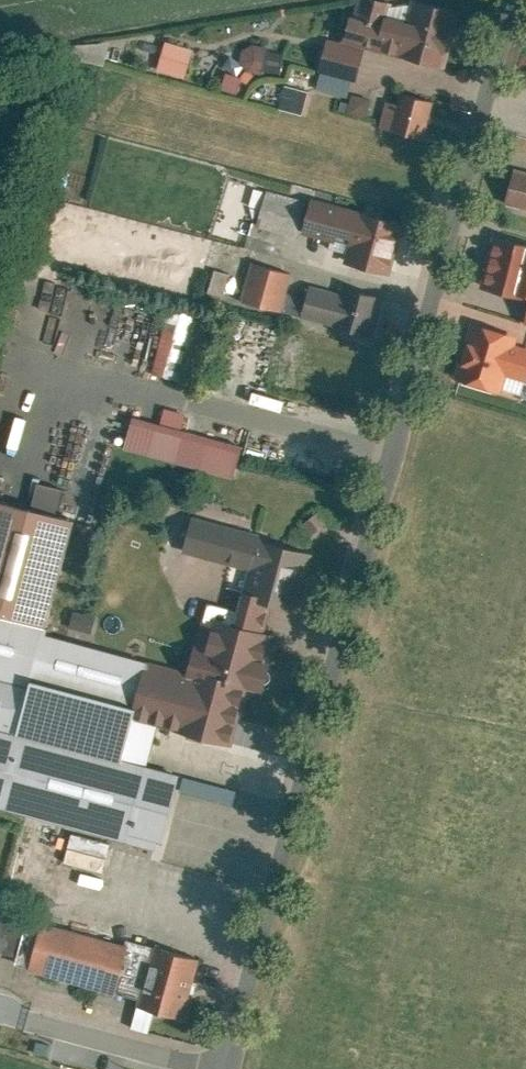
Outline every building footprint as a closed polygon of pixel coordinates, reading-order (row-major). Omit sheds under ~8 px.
[(358,15),(383,21),(384,14),(388,0),(362,0),(358,15)] [(429,0),(413,0),(408,20),(401,52),(443,62),(456,6),(429,0)] [(358,15),(350,13),(344,39),(367,44),(377,46),(383,21),(358,15)] [(408,20),(384,14),(383,21),(377,46),(401,52),(408,20)] [(328,35),(321,64),(361,74),(367,44),(344,39),(328,35)] [(197,44),(169,36),(161,65),(189,73),(197,44)] [(290,48),(256,40),(250,63),(284,71),(290,48)] [(104,42),(86,43),(87,59),(105,58),(104,42)] [(236,92),(242,76),(224,70),(219,86),(236,92)] [(312,86),(287,81),(281,105),(306,111),(312,86)] [(432,94),(403,87),(401,97),(389,94),(383,122),(424,132),(432,94)] [(370,94),(344,88),(340,106),(366,113),(370,94)] [(516,165),(506,202),(525,207),(525,168),(516,165)] [(270,184),(261,221),(307,232),(308,228),(317,196),(270,184)] [(362,207),(317,196),(308,228),(354,239),(362,207)] [(349,258),(394,269),(406,218),(362,207),(354,239),(349,258)] [(495,232),(482,282),(525,293),(525,240),(495,232)] [(294,268),(256,259),(247,295),(285,305),(290,286),(294,268)] [(211,268),(207,292),(226,295),(230,272),(211,268)] [(339,318),(346,290),(310,282),(308,291),(303,309),(339,318)] [(375,327),(384,292),(348,284),(346,290),(339,318),(375,327)] [(308,291),(290,286),(285,305),(303,309),(308,291)] [(202,316),(171,307),(153,369),(183,378),(202,316)] [(473,319),(458,375),(505,388),(509,371),(517,341),(519,332),(473,319)] [(509,371),(525,376),(525,343),(517,341),(509,371)] [(181,432),(133,419),(125,446),(174,459),(181,432)] [(0,494),(0,610),(52,624),(81,516),(0,494)] [(293,625),(313,550),(196,518),(188,546),(266,567),(260,590),(251,587),(244,612),(280,621),(293,625)] [(0,610),(0,671),(37,681),(39,675),(51,678),(138,701),(150,659),(50,632),(52,624),(0,610)] [(191,667),(155,658),(140,713),(236,739),(247,683),(266,688),(274,660),(270,659),(280,621),(244,612),(239,610),(237,620),(206,612),(191,667)] [(71,611),(69,626),(90,629),(92,614),(71,611)] [(0,671),(0,723),(24,730),(37,681),(0,671)] [(163,844),(182,773),(24,730),(0,723),(0,800),(163,844)] [(128,941),(44,918),(30,970),(114,993),(116,986),(128,941)] [(116,986),(140,992),(152,948),(128,941),(116,986)] [(138,1001),(185,1014),(201,957),(153,944),(152,948),(140,992),(138,1001)]
